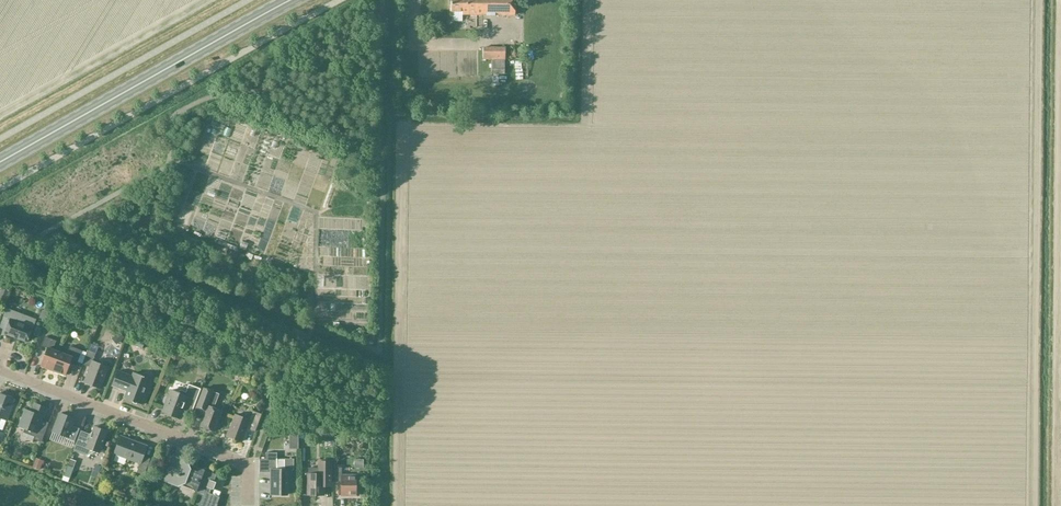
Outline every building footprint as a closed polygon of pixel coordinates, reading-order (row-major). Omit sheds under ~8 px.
[(451,11),(452,11),(451,21),(462,21),(462,15),(484,15),(515,15),(515,0),(451,0),(451,6),(451,11)] [(505,60),(505,47),(482,47),(482,60),(505,60)] [(491,74),(504,74),(504,61),(491,60),(491,74)] [(33,327),(35,319),(6,309),(0,325),(0,328),(6,330),(4,334),(27,342),(33,327)] [(53,371),(60,352),(53,350),(56,341),(45,337),(41,346),(47,348),(40,366),(53,371)] [(76,365),(81,351),(70,346),(67,355),(60,352),(53,371),(65,375),(70,363),(76,365)] [(87,350),(82,364),(90,367),(84,382),(100,389),(108,367),(93,361),(96,353),(87,350)] [(124,398),(141,404),(151,380),(133,373),(132,377),(117,371),(112,385),(127,391),(124,398)] [(179,419),(183,409),(185,408),(192,410),(201,389),(189,384),(186,392),(181,390),(179,391),(178,393),(171,390),(168,397),(167,396),(164,397),(162,401),(163,404),(165,404),(163,412),(179,419)] [(200,426),(214,432),(222,411),(214,408),(219,394),(203,388),(196,407),(203,409),(199,417),(203,419),(200,426)] [(1,418),(6,420),(14,400),(0,394),(0,420),(1,418)] [(41,442),(48,423),(42,421),(47,408),(35,404),(32,412),(25,410),(19,426),(24,429),(23,433),(34,437),(33,439),(41,442)] [(255,432),(261,414),(253,411),(250,420),(235,415),(227,436),(242,442),(247,429),(255,432)] [(71,426),(74,419),(60,413),(53,432),(67,437),(66,439),(74,442),(79,429),(71,426)] [(99,453),(107,431),(94,426),(92,433),(89,434),(81,431),(73,451),(86,456),(95,452),(99,453)] [(144,475),(150,459),(143,456),(147,446),(121,436),(114,454),(140,464),(136,473),(144,475)] [(259,459),(259,472),(271,473),(271,495),(287,495),(287,486),(291,486),(291,470),(276,470),(277,460),(277,453),(266,453),(266,459),(259,459)] [(163,480),(170,482),(170,484),(178,487),(185,483),(192,486),(195,493),(202,496),(199,505),(216,505),(219,497),(209,494),(216,474),(212,473),(213,471),(205,468),(197,471),(191,469),(187,461),(179,458),(178,462),(171,459),(163,480)] [(308,469),(308,495),(323,495),(323,486),(331,486),(331,461),(318,461),(318,469),(308,469)] [(341,476),(342,468),(333,468),(333,482),(341,482),(341,495),(357,496),(357,490),(356,490),(356,476),(341,476)]
